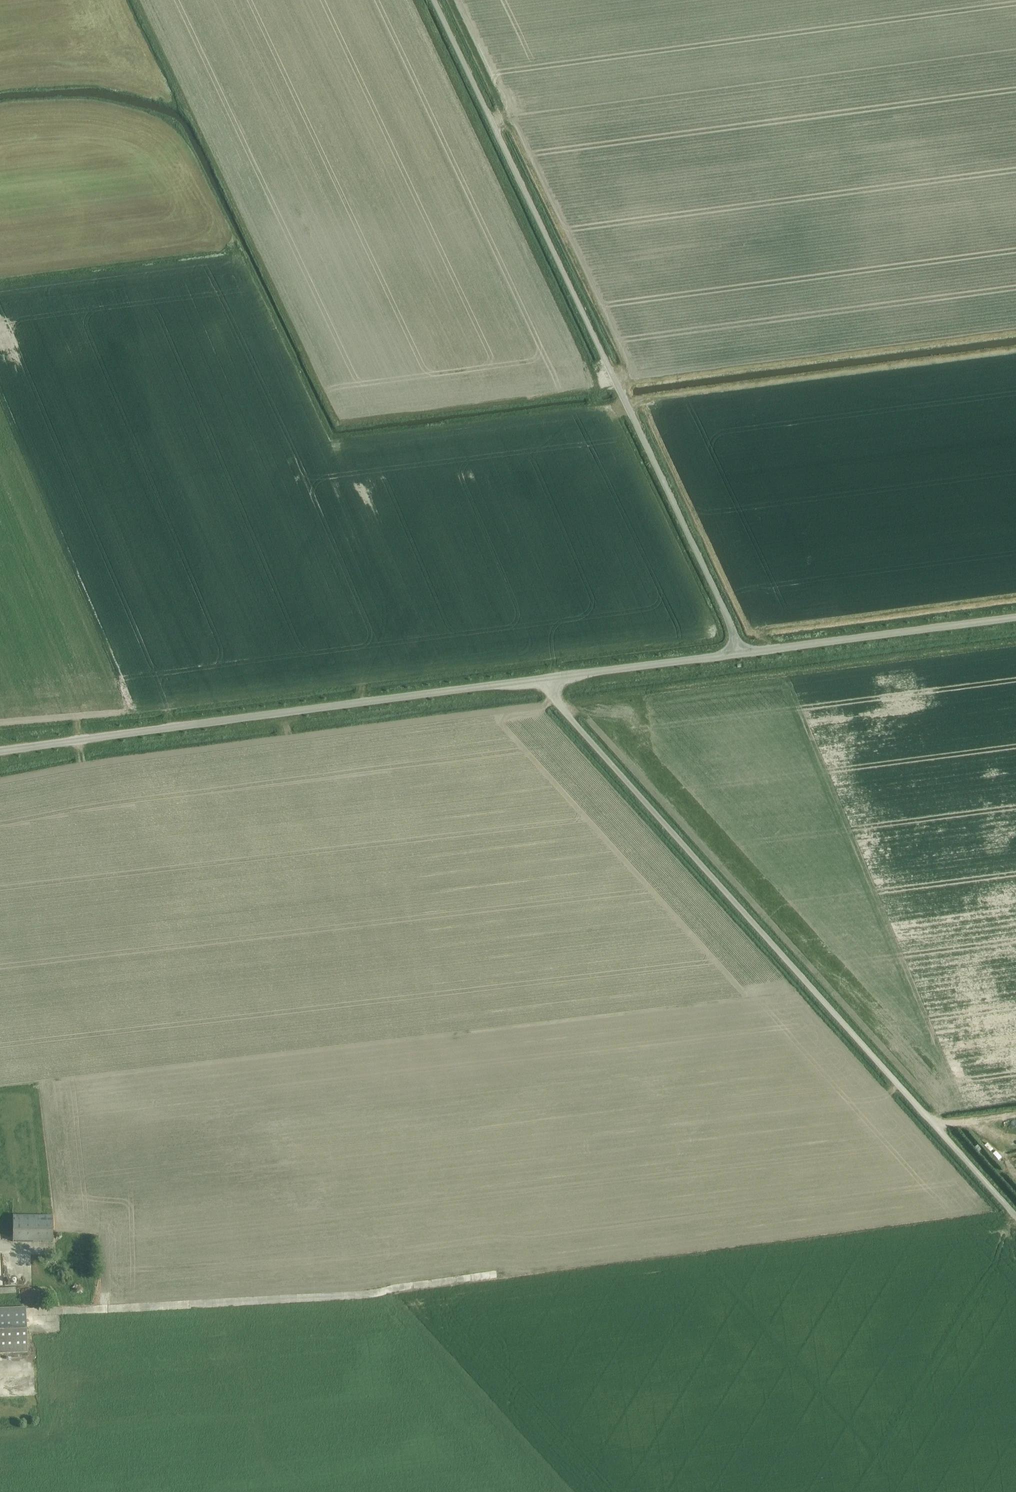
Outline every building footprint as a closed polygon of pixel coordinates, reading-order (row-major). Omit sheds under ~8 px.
[(12,1216),(12,1242),(52,1243),(53,1217),(12,1216)] [(27,1352),(25,1309),(0,1310),(0,1354),(27,1352)]
